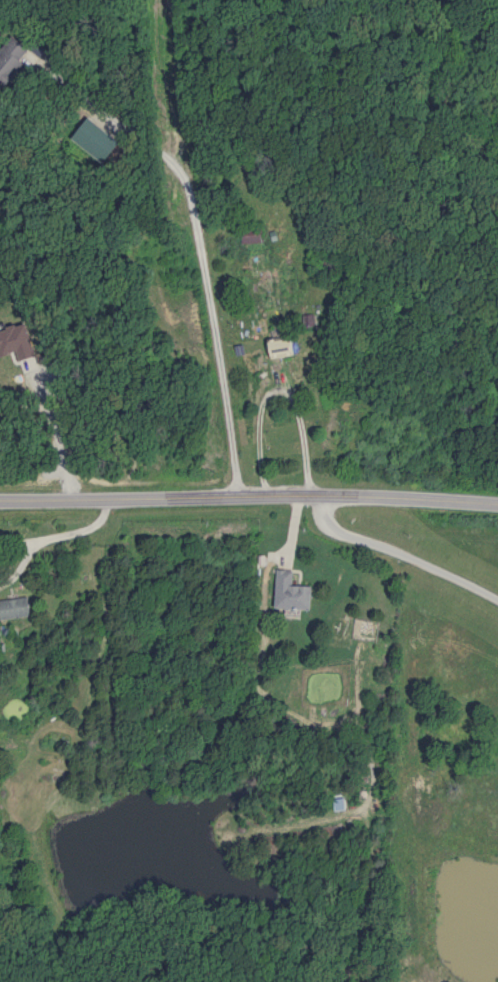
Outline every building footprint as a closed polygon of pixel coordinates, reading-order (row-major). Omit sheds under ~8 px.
[(32,50),(13,35),(0,50),(0,88),(32,50)] [(244,244),(265,242),(263,225),(242,227),(244,244)] [(297,337),(269,341),(272,358),(299,353),(297,337)] [(313,583),(296,583),(296,569),(278,569),(278,608),(313,608),(313,583)] [(29,598),(0,601),(0,620),(31,617),(29,598)]
